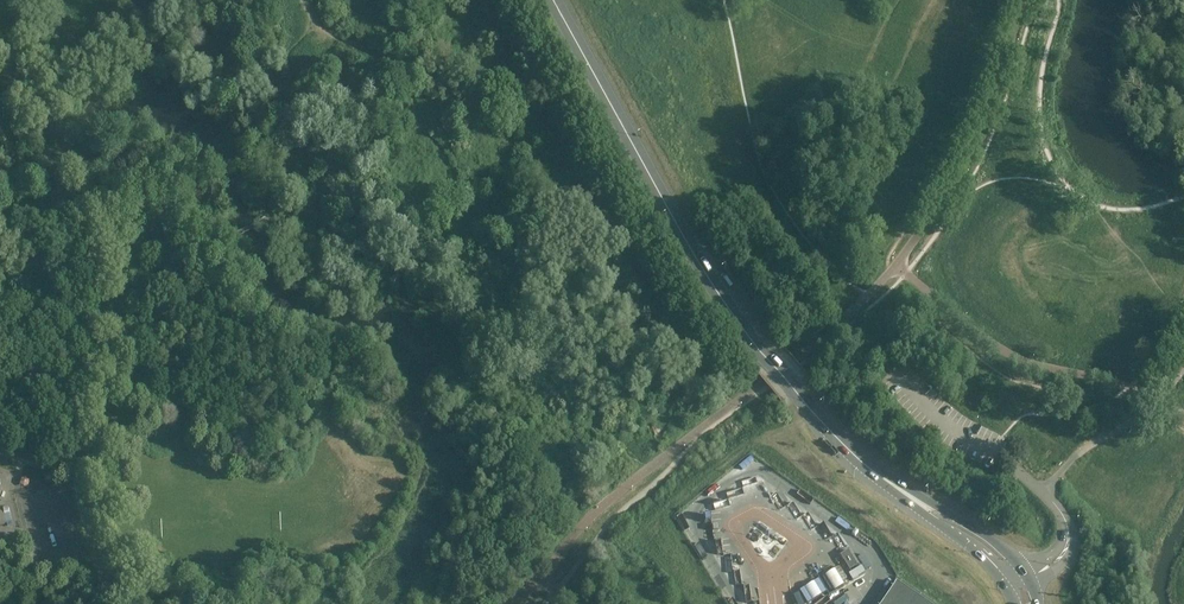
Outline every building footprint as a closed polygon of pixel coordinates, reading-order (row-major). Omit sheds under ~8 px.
[(857,567),(848,552),(840,557),(849,572),(857,567)] [(846,581),(839,569),(834,572),(841,584),(846,581)] [(865,575),(862,569),(849,576),(852,582),(865,575)] [(802,591),(809,602),(827,591),(819,579),(802,591)] [(892,588),(881,603),(916,603),(892,588)]
